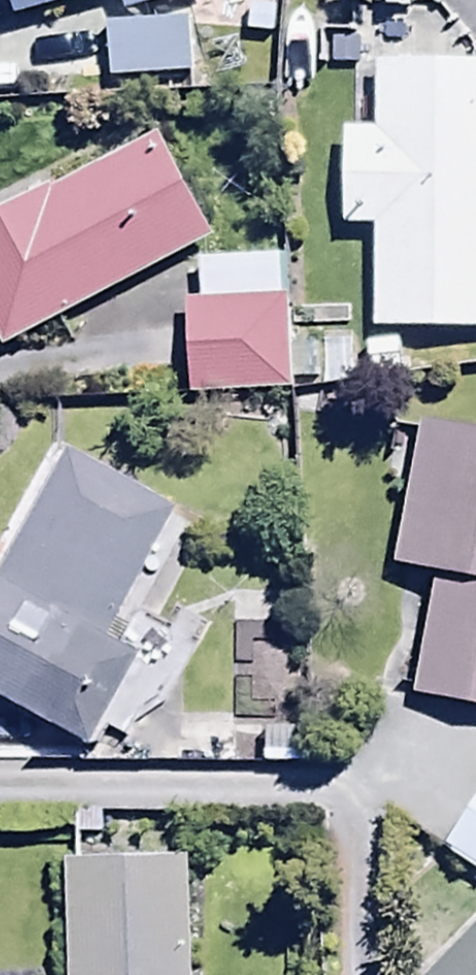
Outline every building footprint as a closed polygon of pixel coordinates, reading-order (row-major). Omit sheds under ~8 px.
[(20,28),(111,0),(11,0),(20,28)] [(130,23),(207,0),(123,0),(130,23)] [(192,29),(108,30),(109,86),(193,85),(192,29)] [(381,76),(381,141),(347,141),(346,236),(376,236),(375,339),(475,340),(475,75),(381,76)] [(9,357),(213,245),(160,147),(0,235),(0,340),(9,357)] [(287,266),(204,270),(206,312),(192,312),(197,405),(293,400),(287,266)] [(426,432),(399,577),(438,585),(416,706),(475,717),(475,441),(426,432)] [(95,761),(146,671),(105,648),(177,520),(72,461),(0,588),(0,707),(95,761)] [(449,861),(475,879),(475,818),(449,861)] [(191,870),(68,874),(73,974),(196,974),(191,870)] [(436,974),(475,974),(475,934),(436,974)]
